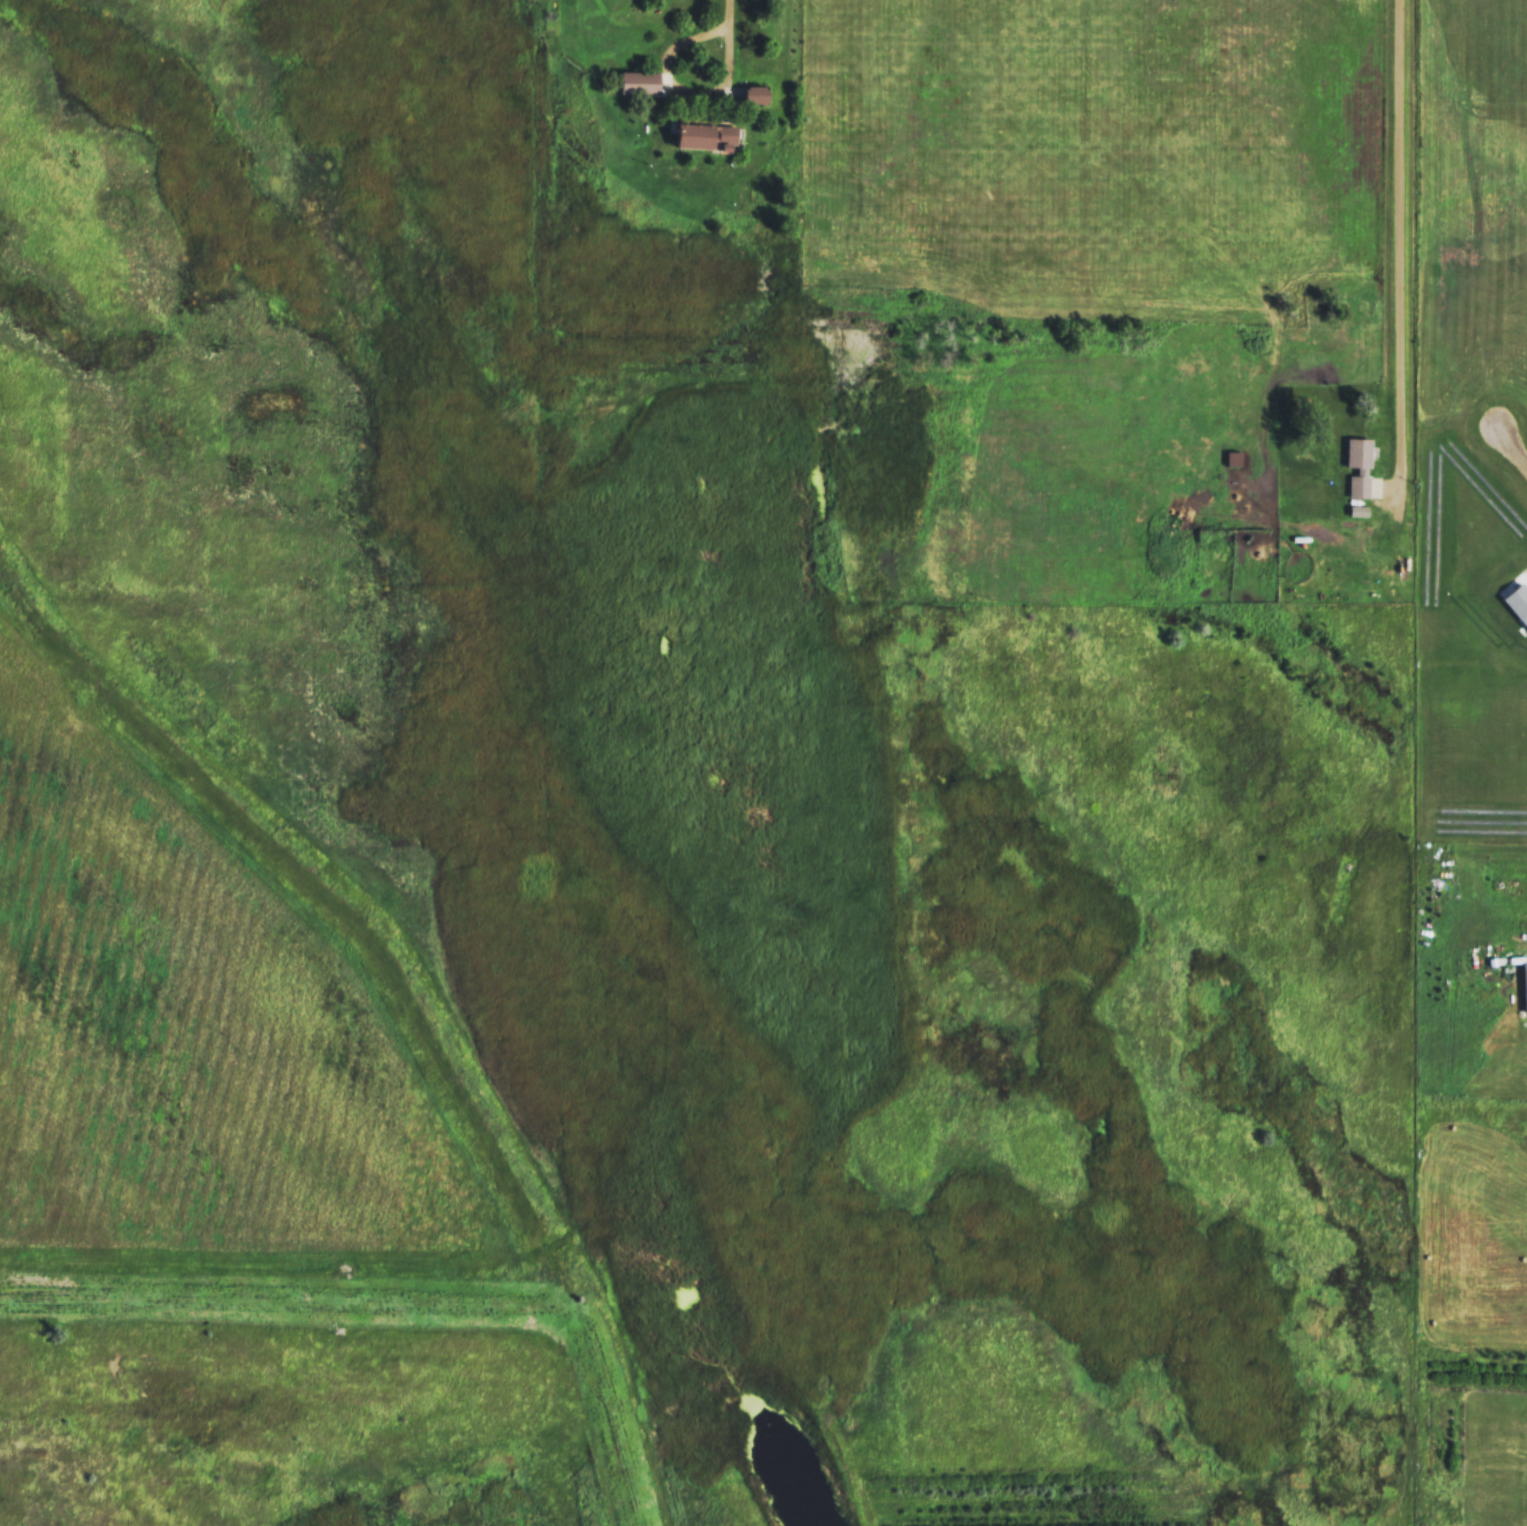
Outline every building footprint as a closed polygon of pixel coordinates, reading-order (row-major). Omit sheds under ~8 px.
[(656,73),(615,73),(615,96),(656,96),(656,73)] [(739,88),(739,106),(764,106),(764,88),(739,88)] [(707,151),(707,126),(669,126),(669,151),(707,151)] [(733,127),(713,127),(713,150),(733,150),(733,127)] [(1367,498),(1367,439),(1344,439),(1344,468),(1354,468),(1354,475),(1346,475),(1346,498),(1367,498)]
